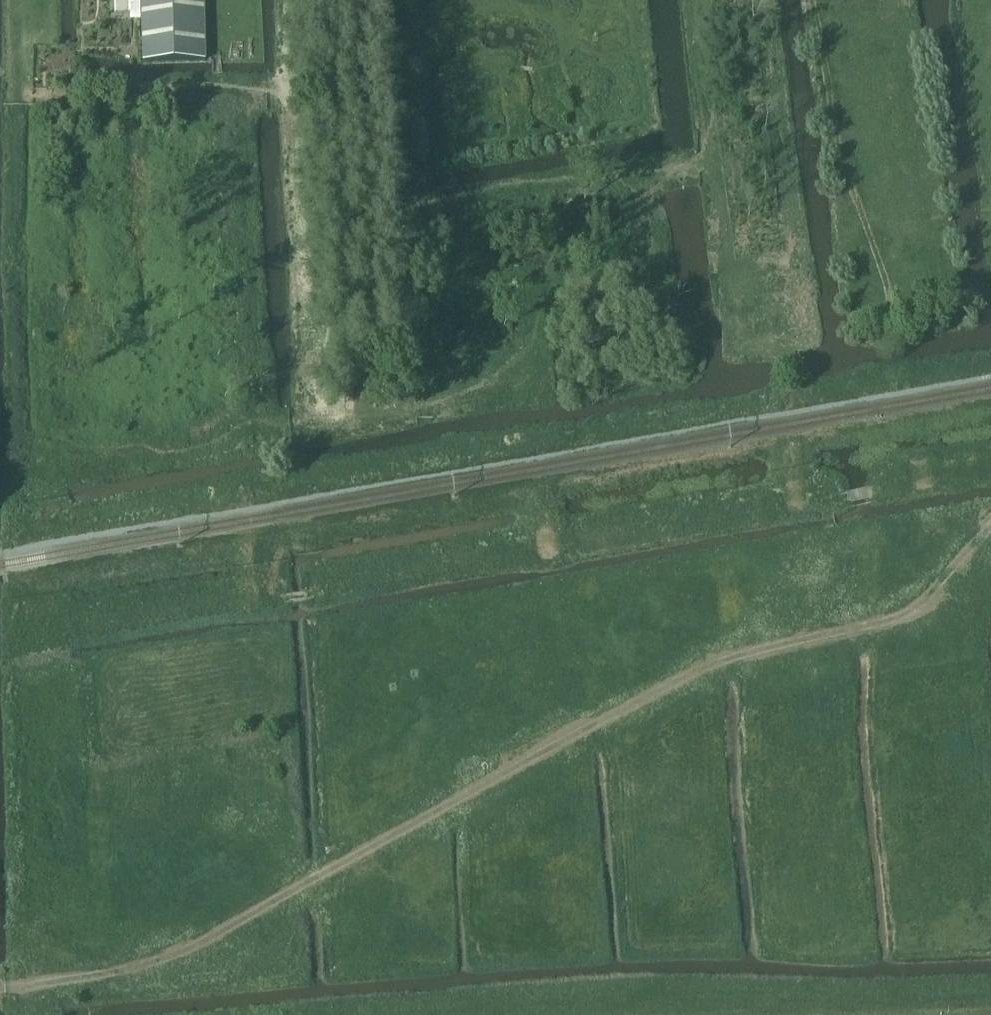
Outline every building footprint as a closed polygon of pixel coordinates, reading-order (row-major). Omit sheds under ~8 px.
[(113,17),(140,15),(139,0),(112,0),(113,17)] [(142,59),(143,63),(204,62),(204,57),(203,0),(141,0),(142,59)]
